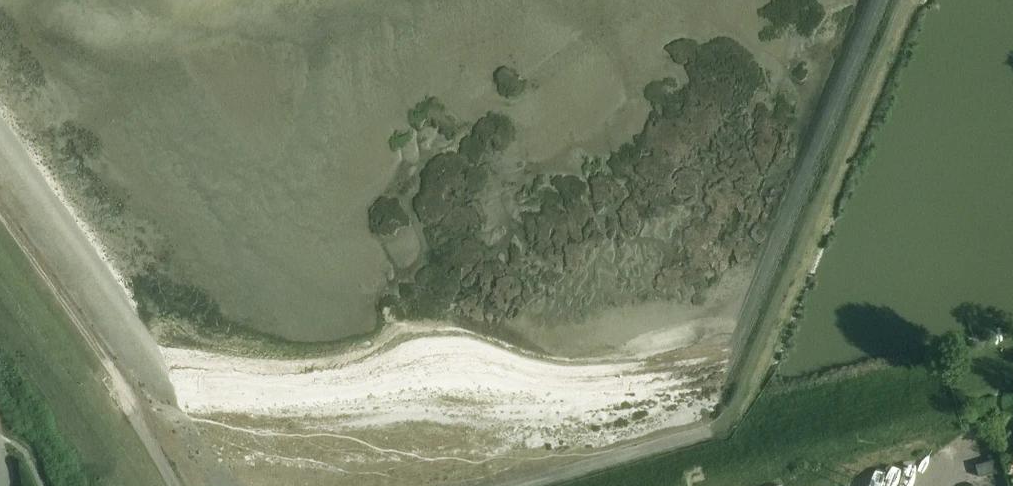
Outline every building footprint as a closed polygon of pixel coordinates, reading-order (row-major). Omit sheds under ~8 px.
[(996,460),(975,466),(978,477),(1000,471),(996,460)]
